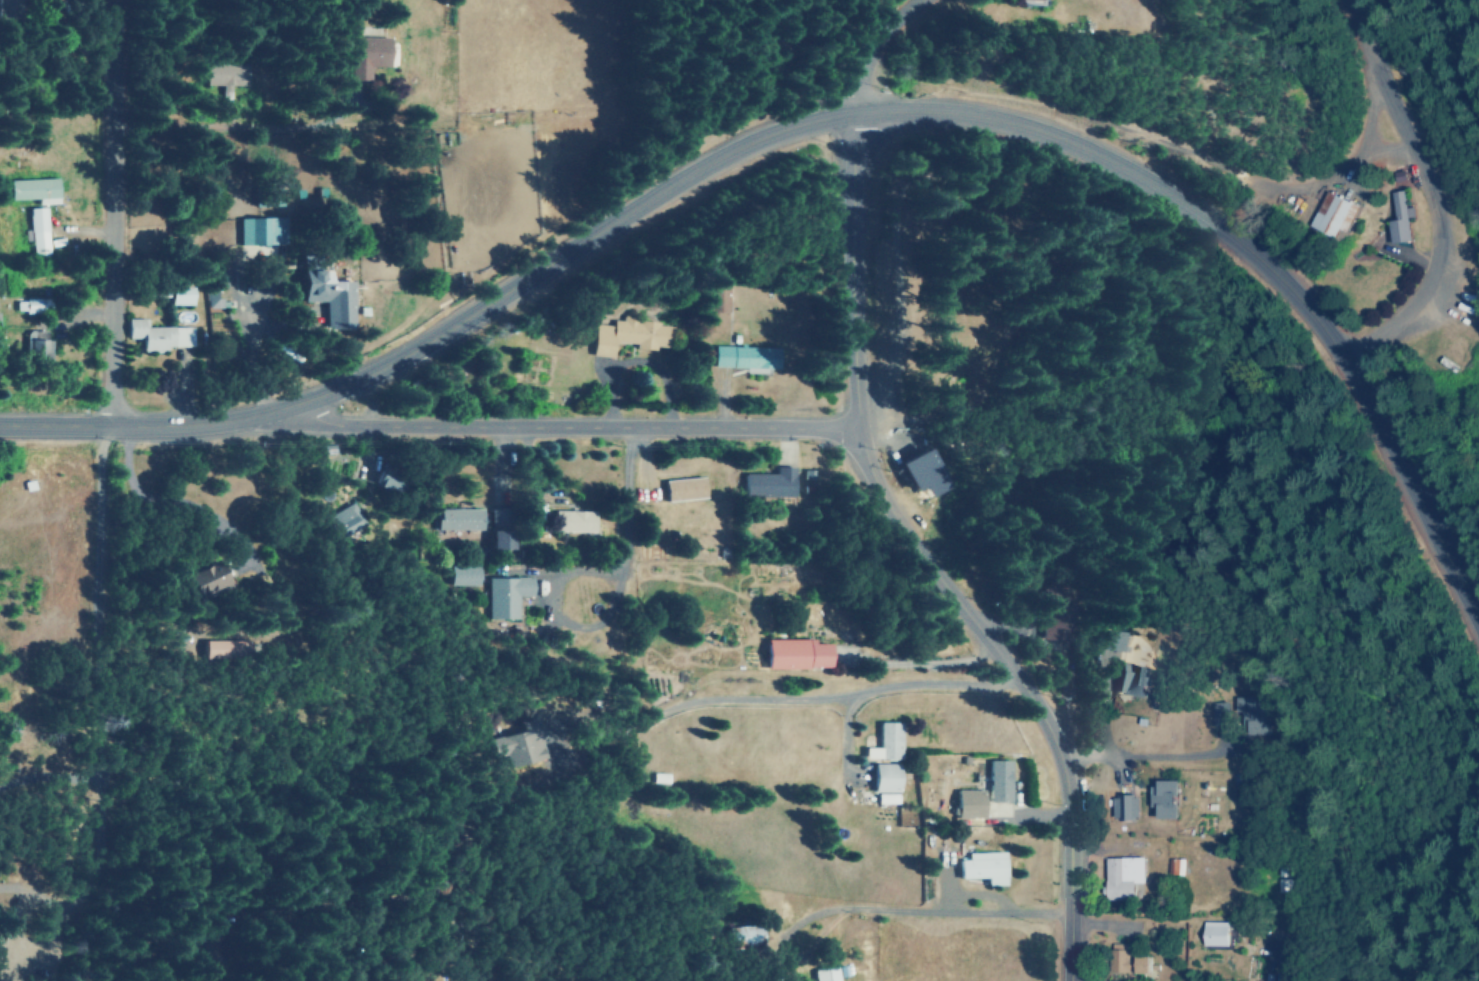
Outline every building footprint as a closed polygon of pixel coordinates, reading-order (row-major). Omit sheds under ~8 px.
[(350,79),(369,79),(369,65),(387,66),(388,36),(351,36),(350,79)] [(221,106),(230,106),(230,87),(245,88),(246,64),(206,63),(205,85),(221,85),(221,106)] [(56,177),(9,179),(10,199),(37,198),(37,204),(57,203),(56,177)] [(1411,239),(1408,217),(1415,216),(1413,206),(1406,207),(1403,189),(1391,191),(1395,218),(1387,220),(1391,242),(1411,239)] [(1311,225),(1338,236),(1342,228),(1349,231),(1360,204),(1326,190),(1311,225)] [(47,253),(45,207),(29,207),(31,254),(47,253)] [(239,217),(239,244),(286,243),(285,216),(239,217)] [(302,301),(324,301),(324,327),(350,327),(349,280),(327,280),(327,270),(317,270),(317,266),(301,266),(302,301)] [(708,312),(727,311),(726,279),(707,279),(708,312)] [(192,305),(192,287),(171,286),(171,304),(192,305)] [(227,307),(228,295),(207,294),(206,306),(227,307)] [(44,311),(43,298),(15,299),(15,312),(44,311)] [(192,326),(147,327),(147,318),(127,318),(127,338),(142,338),(142,349),(193,348),(192,326)] [(591,355),(612,357),(613,342),(636,344),(636,348),(656,350),(656,346),(665,347),(667,322),(622,318),(621,320),(612,319),(612,325),(594,323),(591,355)] [(25,359),(50,359),(51,339),(46,339),(47,330),(26,330),(25,359)] [(713,367),(777,368),(777,347),(714,346),(713,367)] [(912,491),(920,486),(925,496),(945,486),(925,447),(897,461),(912,491)] [(745,472),(744,495),(793,496),(793,466),(775,466),(775,473),(745,472)] [(394,493),(397,480),(378,475),(375,488),(394,493)] [(666,501),(705,497),(703,475),(664,480),(666,501)] [(325,518),(337,537),(363,521),(352,502),(325,518)] [(481,530),(481,509),(437,508),(437,529),(481,530)] [(489,549),(508,549),(510,508),(490,508),(489,549)] [(593,510),(553,510),(553,531),(593,531),(593,510)] [(227,584),(218,560),(184,573),(194,597),(227,584)] [(477,585),(478,565),(449,564),(449,585),(477,585)] [(488,577),(488,618),(517,619),(517,595),(531,596),(531,577),(488,577)] [(1041,626),(1040,639),(1062,639),(1063,619),(1044,618),(1044,627),(1041,626)] [(766,639),(766,668),(829,667),(828,643),(812,643),(812,638),(766,639)] [(247,639),(203,640),(203,659),(247,658),(247,639)] [(1150,668),(1121,662),(1115,691),(1144,696),(1150,668)] [(1235,719),(1242,719),(1243,734),(1266,733),(1265,696),(1234,696),(1235,719)] [(1228,701),(1211,701),(1211,725),(1229,724),(1228,701)] [(864,747),(864,758),(899,759),(900,722),(879,721),(878,747),(864,747)] [(493,757),(503,754),(507,767),(539,759),(531,728),(488,739),(493,757)] [(988,801),(1009,801),(1010,760),(989,759),(988,801)] [(873,792),(898,792),(898,763),(873,763),(873,792)] [(668,774),(652,773),(652,782),(668,782),(668,774)] [(1178,817),(1177,781),(1150,781),(1151,806),(1157,806),(1157,818),(1178,817)] [(982,818),(983,789),(957,789),(956,818),(982,818)] [(877,803),(897,803),(897,793),(877,793),(877,803)] [(1112,819),(1139,818),(1138,795),(1112,795),(1112,819)] [(959,878),(986,877),(986,885),(1004,884),(1003,851),(966,852),(967,859),(959,859),(959,878)] [(1145,882),(1144,856),(1105,857),(1106,899),(1134,898),(1133,882),(1145,882)] [(1169,873),(1184,874),(1185,858),(1170,857),(1169,873)] [(1276,891),(1287,891),(1286,866),(1275,866),(1276,891)] [(1203,945),(1229,946),(1230,921),(1204,921),(1203,945)] [(727,925),(728,949),(759,947),(758,923),(727,925)] [(1108,971),(1127,972),(1129,943),(1109,942),(1108,971)] [(1151,955),(1135,954),(1134,972),(1151,972),(1151,955)] [(837,966),(813,969),(815,980),(839,980),(837,966)]
